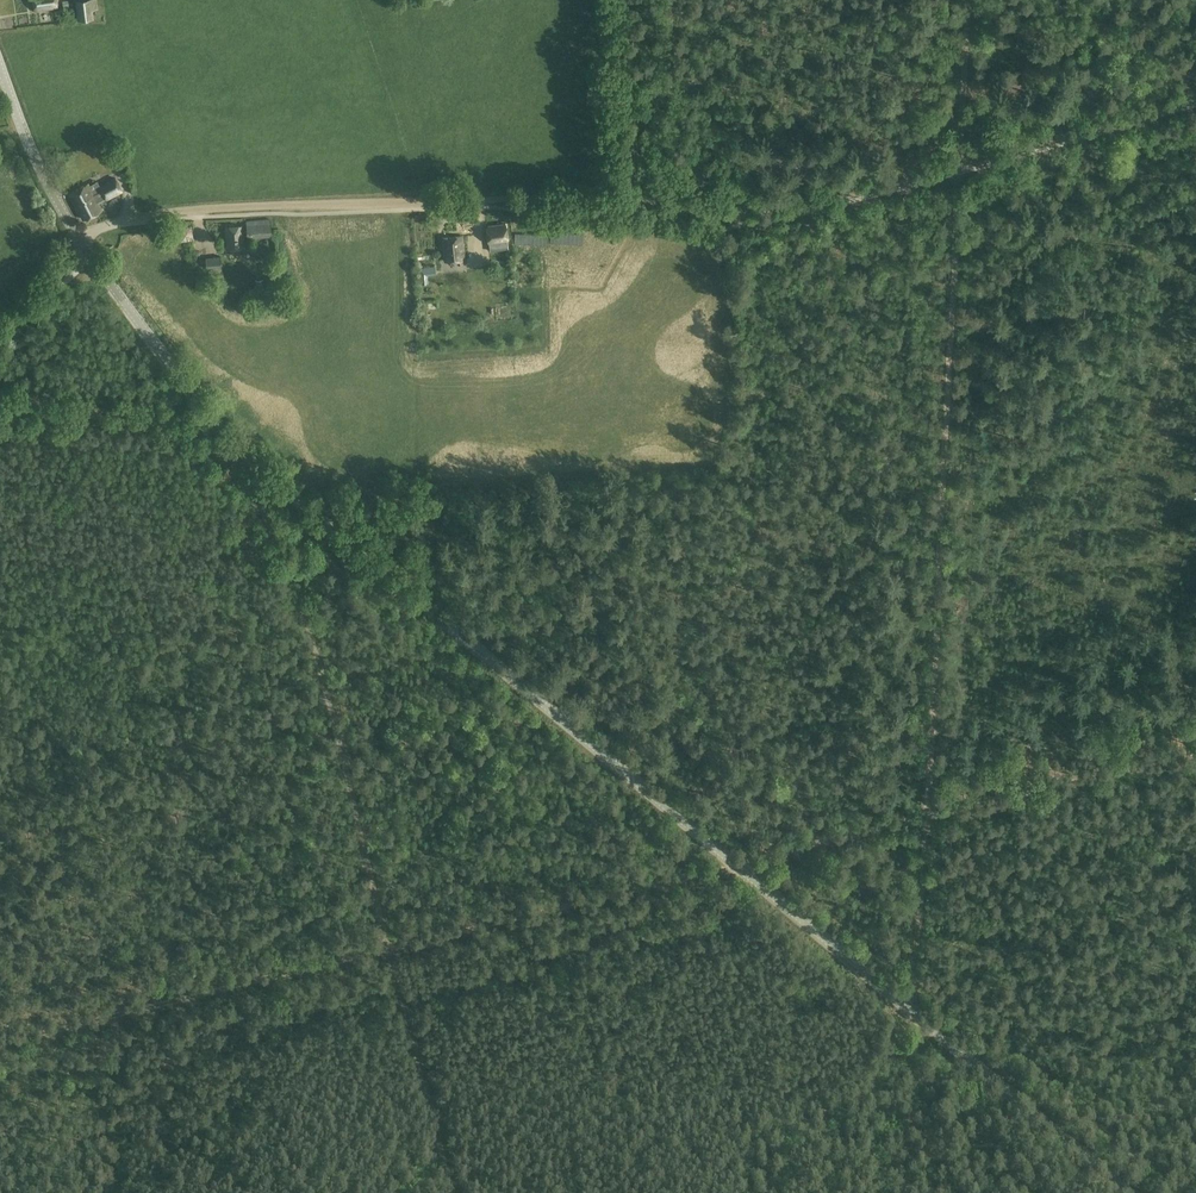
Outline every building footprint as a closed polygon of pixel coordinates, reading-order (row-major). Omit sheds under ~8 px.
[(57,0),(34,0),(36,11),(58,7),(57,0)] [(76,0),(79,20),(95,18),(94,11),(99,9),(98,0),(77,0),(76,0)] [(88,184),(71,193),(84,219),(102,210),(99,203),(123,191),(116,178),(100,186),(102,189),(94,194),(88,184)] [(243,227),(227,228),(228,250),(244,249),(243,233),(247,233),(247,236),(272,235),(271,221),(246,223),(247,229),(243,229),(243,227)] [(487,227),(489,243),(509,240),(506,224),(487,227)] [(464,259),(462,237),(444,238),(446,261),(464,259)] [(221,255),(206,257),(208,274),(221,273),(221,271),(222,271),(221,255)] [(265,288),(264,279),(256,281),(257,289),(265,288)]
